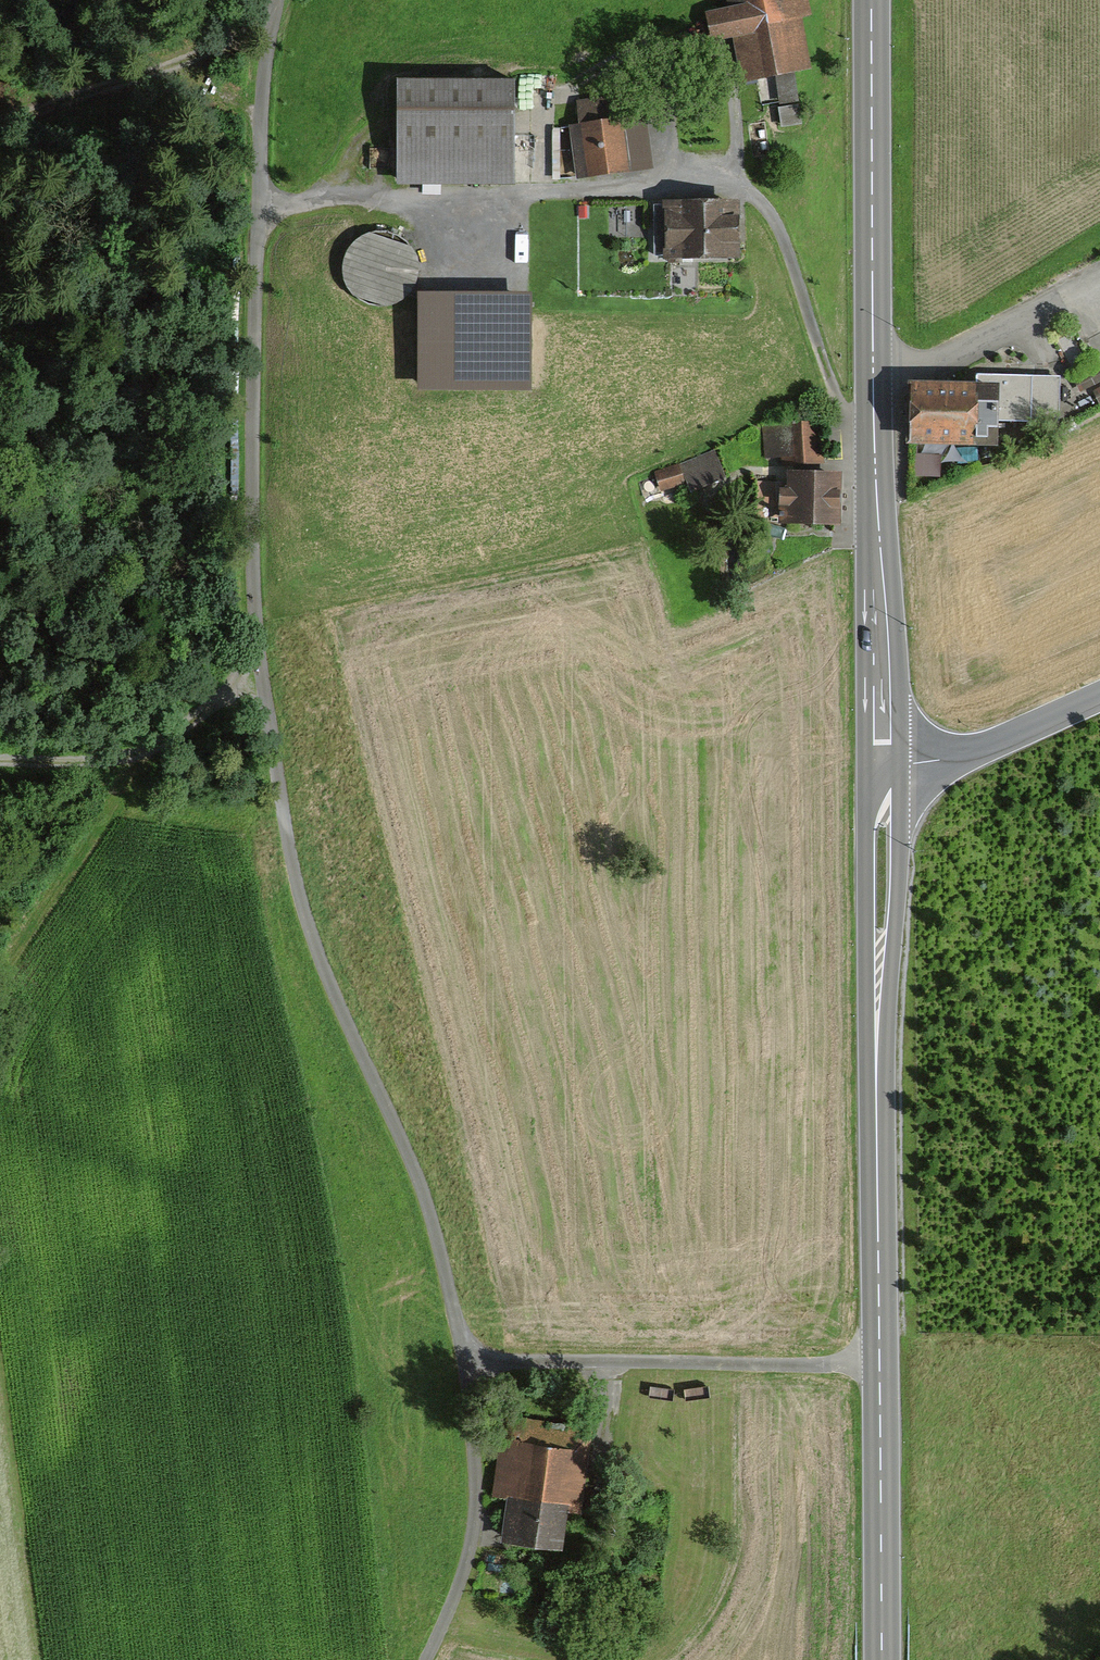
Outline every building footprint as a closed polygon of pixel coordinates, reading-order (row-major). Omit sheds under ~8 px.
[(806,68),(792,0),(734,0),(735,9),(710,14),(716,44),(740,39),(748,79),(773,74),(779,103),(797,99),(791,71),(806,68)] [(513,89),(398,89),(398,188),(514,188),(513,89)] [(643,119),(621,123),(619,100),(577,103),(579,128),(570,129),(578,180),(651,168),(643,119)] [(741,206),(666,207),(666,210),(655,210),(655,258),(668,258),(668,265),(742,265),(741,206)] [(416,287),(416,275),(388,275),(388,287),(416,287)] [(534,300),(420,295),(417,390),(530,395),(534,300)] [(974,391),(908,389),(906,449),(996,453),(997,419),(1059,422),(1061,380),(974,376),(974,391)] [(841,483),(823,482),(821,424),(761,426),(762,473),(777,473),(776,484),(758,483),(756,518),(778,519),(778,528),(840,532),(841,483)] [(725,484),(715,453),(682,464),(692,495),(725,484)] [(915,478),(936,479),(937,458),(916,457),(915,478)] [(679,464),(652,473),(660,494),(686,485),(679,464)] [(492,1493),(508,1495),(502,1535),(565,1544),(571,1508),(586,1510),(595,1444),(500,1430),(492,1493)]
